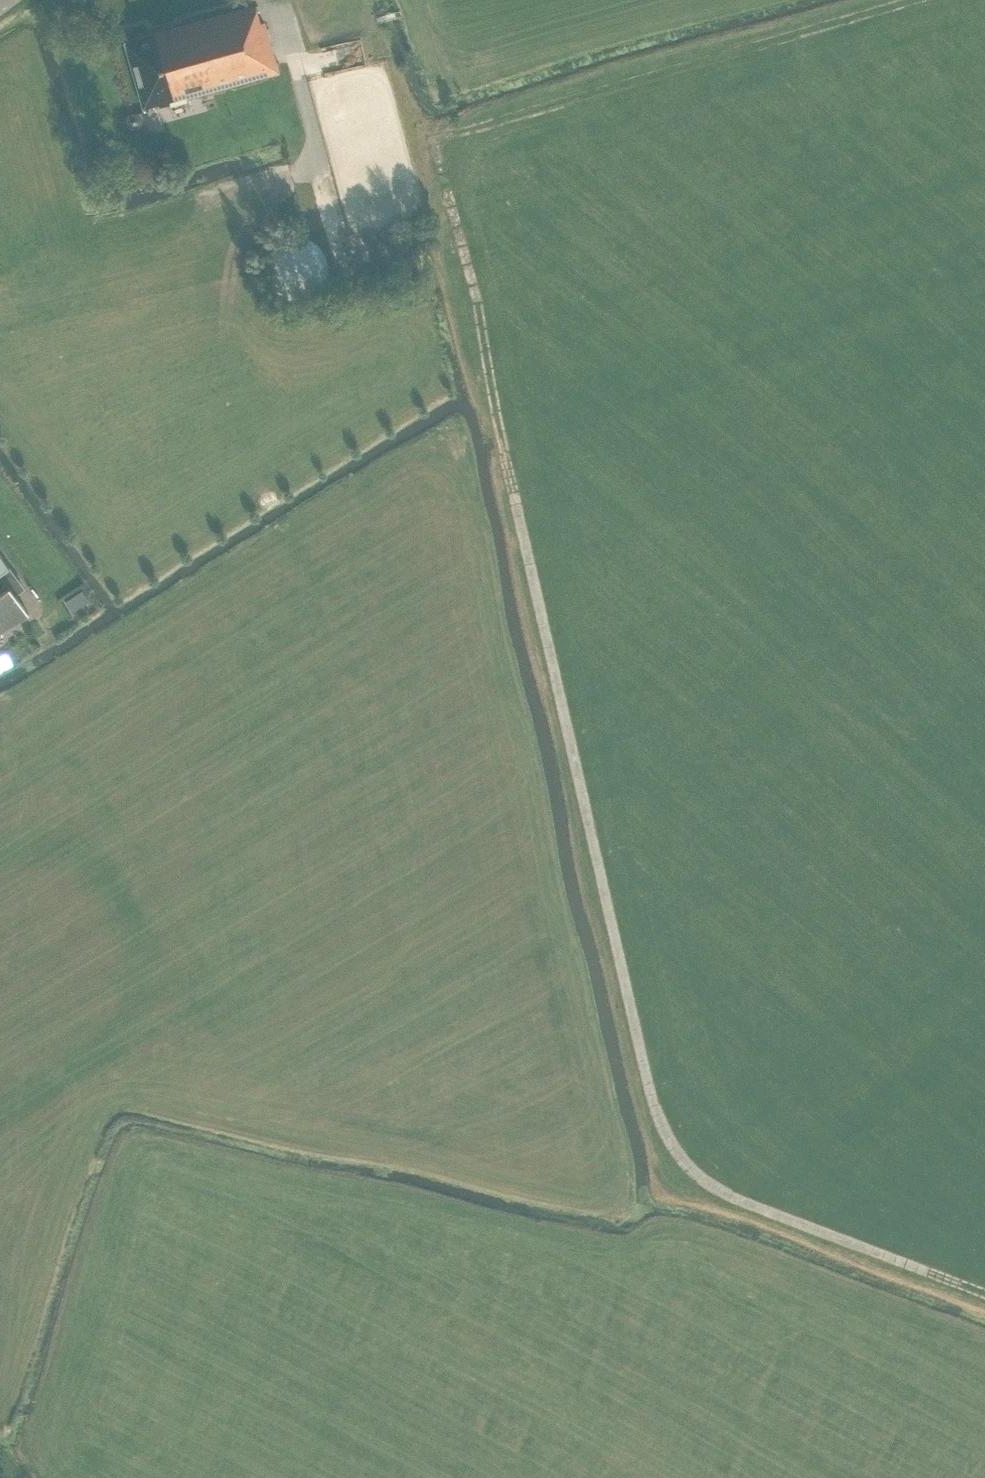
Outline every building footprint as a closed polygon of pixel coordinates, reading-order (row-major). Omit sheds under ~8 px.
[(125,42),(144,111),(278,74),(264,22),(260,24),(255,6),(125,42)] [(301,236),(296,236),(290,236),(285,238),(280,240),(275,243),(271,247),(268,252),(265,257),(264,263),(263,268),(264,274),(265,279),(268,284),(271,289),(275,293),(280,296),(285,299),(290,300),(296,301),(301,300),(307,299),(312,296),(317,293),(321,289),(324,284),(326,279),(328,274),(328,268),(328,263),(326,257),(324,252),(321,247),(317,243),(312,240),(307,238),(301,236)] [(20,581),(0,554),(0,630),(29,614),(12,586),(20,581)] [(84,590),(68,601),(75,611),(91,600),(84,590)]
